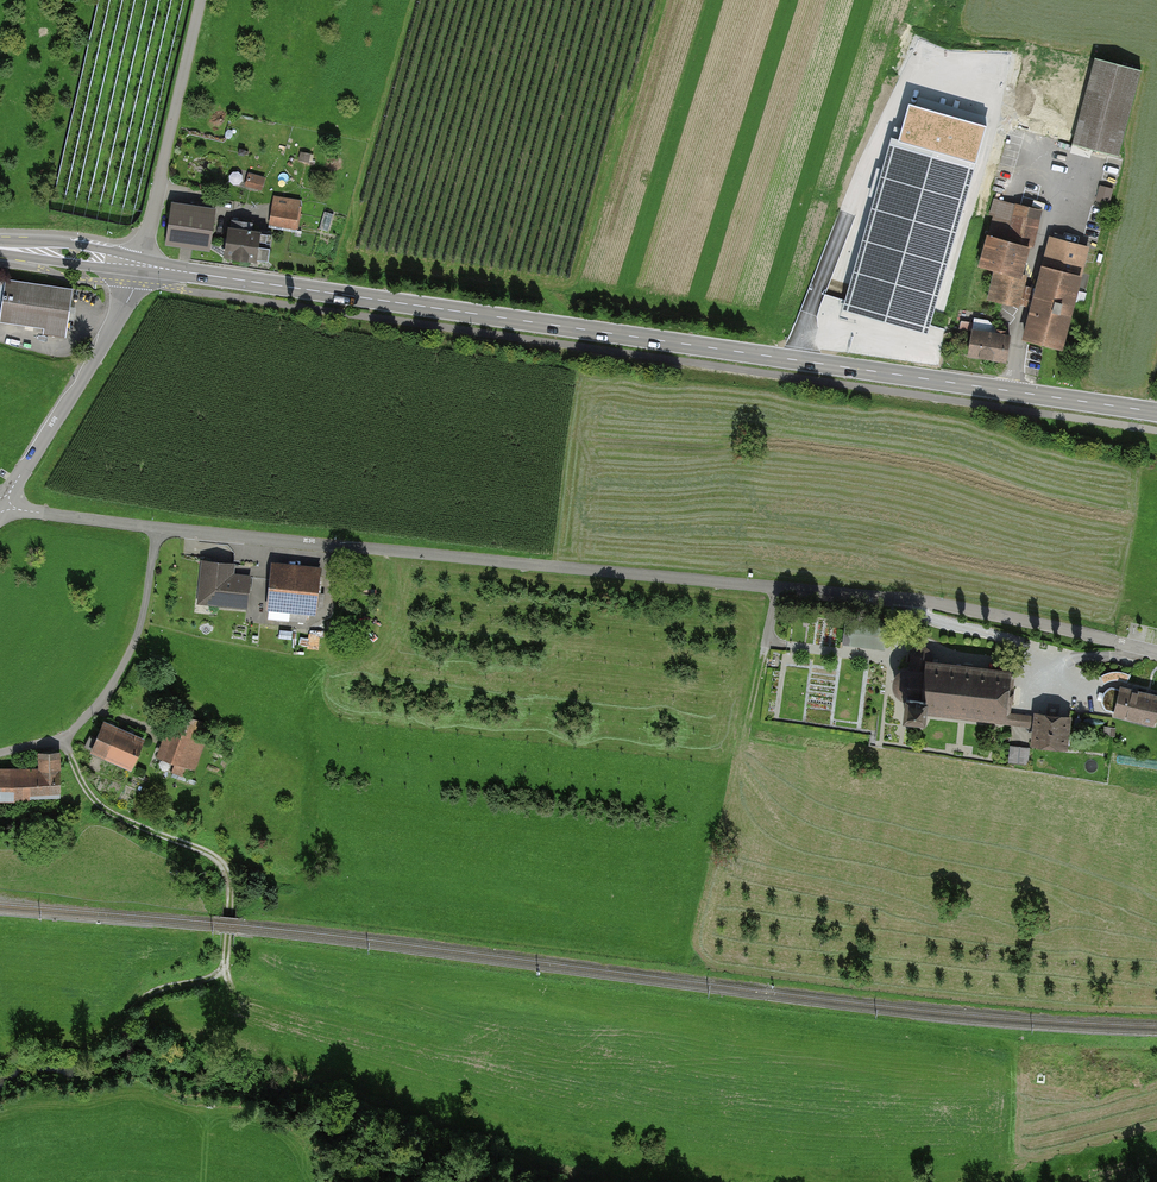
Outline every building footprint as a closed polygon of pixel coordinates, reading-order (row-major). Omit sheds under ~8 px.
[(1150,71),(1106,59),(1084,145),(1127,156),(1150,71)] [(928,335),(987,125),(909,103),(899,141),(891,139),(842,310),(928,335)] [(283,128),(281,139),(290,141),(293,130),(283,128)] [(268,178),(251,174),(247,187),(265,192),(268,178)] [(1111,201),(1114,187),(1102,184),(1099,198),(1111,201)] [(1041,210),(992,196),(988,213),(993,215),(987,234),(994,236),(985,265),(996,268),(987,299),(1020,308),(1037,246),(1032,244),(1041,210)] [(305,201),(278,197),(274,226),(301,229),(305,201)] [(224,208),(180,202),(174,243),(217,250),(224,208)] [(271,230),(238,228),(236,258),(269,260),(271,230)] [(1091,247),(1048,236),(1021,340),(1064,351),(1091,247)] [(6,278),(0,309),(0,324),(65,336),(74,291),(6,278)] [(1015,337),(980,329),(975,355),(1009,362),(1015,337)] [(253,608),(257,576),(242,574),(243,563),(210,559),(205,602),(253,608)] [(333,569),(282,563),(277,610),(328,615),(333,569)] [(906,697),(904,714),(907,715),(907,717),(907,718),(908,720),(909,721),(911,722),(913,722),(915,722),(917,722),(918,721),(920,719),(921,718),(921,716),(924,717),(925,709),(1003,718),(1008,672),(930,662),(930,654),(930,652),(929,651),(928,649),(926,648),(923,647),(921,646),(919,647),(916,647),(914,649),(913,650),(912,652),(912,654),(910,670),(907,670),(904,670),(903,671),(901,672),(899,673),(898,674),(897,676),(896,677),(896,679),(895,680),(895,682),(895,684),(895,686),(895,688),(896,690),(897,691),(898,693),(900,694),(901,695),(903,696),(906,697)] [(1135,686),(1128,711),(1156,718),(1156,692),(1135,686)] [(1106,710),(1117,711),(1118,689),(1107,688),(1106,710)] [(200,770),(217,724),(177,710),(161,754),(182,761),(178,772),(189,776),(192,767),(200,770)] [(1043,714),(1026,711),(1024,722),(1041,725),(1043,714)] [(1043,741),(1080,744),(1083,715),(1046,712),(1043,741)] [(98,751),(140,770),(154,739),(112,720),(98,751)] [(1011,762),(1030,763),(1031,746),(1012,745),(1011,762)] [(0,768),(0,799),(74,798),(73,768),(67,768),(67,750),(48,750),(48,768),(0,768)]
